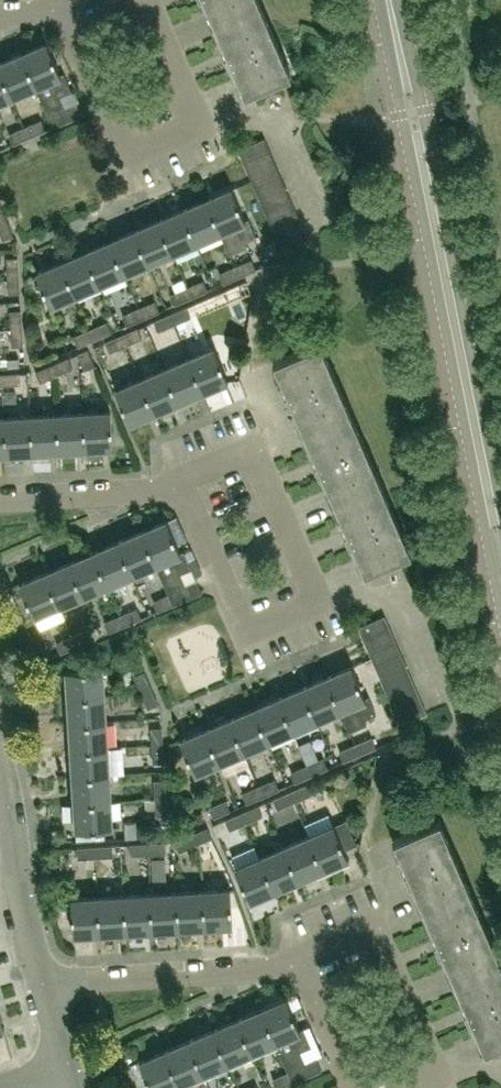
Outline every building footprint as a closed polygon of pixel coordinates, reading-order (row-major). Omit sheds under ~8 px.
[(259,0),(205,0),(215,23),(261,4),(259,0)] [(266,16),(261,4),(215,23),(245,94),(246,94),(279,79),(291,74),(266,16)] [(72,91),(64,73),(61,75),(47,43),(22,53),(37,87),(36,87),(54,128),(82,115),(77,103),(66,107),(61,96),(72,91)] [(22,53),(0,63),(0,68),(13,98),(36,87),(37,87),(22,53)] [(0,68),(0,103),(13,98),(0,68)] [(46,131),(42,120),(26,127),(30,138),(46,131)] [(30,138),(26,127),(9,134),(14,145),(30,138)] [(270,152),(269,149),(265,140),(240,151),(245,163),(270,152)] [(250,175),(275,164),(270,152),(245,163),(250,175)] [(255,187),(281,176),(275,164),(250,175),(255,187)] [(261,199),(286,188),(281,176),(255,187),(261,199)] [(222,233),(221,233),(230,254),(248,247),(246,242),(257,237),(249,219),(246,220),(232,188),(207,199),(222,233)] [(266,211),(291,200),(286,188),(261,199),(266,211)] [(207,199),(183,210),(197,243),(221,233),(222,233),(207,199)] [(297,213),(291,200),(266,211),(271,224),(297,213)] [(197,243),(183,210),(159,220),(173,254),(197,243)] [(276,236),(302,225),(297,213),(271,224),(276,236)] [(7,219),(0,222),(0,231),(4,240),(14,236),(7,219)] [(173,254),(159,220),(134,230),(149,264),(173,254)] [(282,248),(307,237),(302,225),(276,236),(282,248)] [(124,274),(149,264),(134,230),(110,241),(124,274)] [(100,285),(124,274),(110,241),(85,251),(100,285)] [(61,262),(76,295),(100,285),(85,251),(61,262)] [(19,275),(18,257),(7,258),(8,276),(19,275)] [(240,277),(256,270),(252,260),(236,267),(240,277)] [(76,295),(61,262),(37,272),(51,306),(76,295)] [(240,277),(236,267),(219,274),(224,284),(240,277)] [(20,292),(19,275),(8,276),(9,293),(20,292)] [(208,291),(203,281),(187,288),(191,298),(208,291)] [(175,305),(191,298),(187,288),(171,295),(175,305)] [(159,312),(155,302),(139,309),(143,319),(159,312)] [(176,324),(192,317),(188,307),(172,314),(176,324)] [(143,319),(139,309),(123,316),(127,326),(143,319)] [(23,328),(22,310),(10,311),(11,328),(23,328)] [(176,324),(172,314),(156,321),(160,331),(176,324)] [(95,340),(111,333),(106,323),(90,330),(95,340)] [(24,345),(23,328),(11,328),(12,346),(24,345)] [(143,338),(139,328),(123,335),(127,345),(143,338)] [(78,347),(95,340),(90,330),(74,337),(78,347)] [(127,345),(123,335),(107,342),(111,352),(127,345)] [(351,411),(336,375),(320,340),(275,360),(305,431),(351,411)] [(214,347),(189,358),(204,392),(229,381),(214,347)] [(96,366),(89,350),(79,354),(86,370),(96,366)] [(74,368),(69,358),(53,365),(57,375),(74,368)] [(204,392),(189,358),(165,369),(179,402),(204,392)] [(57,375),(53,365),(37,373),(41,382),(57,375)] [(140,379),(155,413),(179,402),(165,369),(140,379)] [(21,385),(20,374),(2,375),(3,386),(21,385)] [(155,413),(140,379),(116,390),(130,423),(155,413)] [(113,447),(111,411),(84,412),(86,449),(113,447)] [(381,480),(361,434),(351,411),(305,431),(335,500),(381,480)] [(86,449),(84,412),(57,414),(60,451),(86,449)] [(60,451),(57,414),(31,416),(33,452),(60,451)] [(33,452),(31,416),(5,417),(7,454),(33,452)] [(385,491),(381,480),(335,500),(365,571),(411,551),(387,494),(385,491)] [(176,515),(167,519),(177,542),(186,538),(176,515)] [(192,568),(184,551),(181,552),(177,542),(167,519),(142,530),(156,564),(169,594),(170,594),(174,604),(174,605),(203,592),(197,580),(187,585),(182,573),(192,568)] [(156,564),(142,530),(118,541),(132,575),(156,564)] [(132,575),(118,541),(93,552),(108,585),(132,575)] [(84,596),(108,585),(93,552),(69,562),(84,596)] [(60,606),(84,596),(69,562),(45,573),(60,606)] [(60,606),(45,573),(20,584),(35,618),(60,606)] [(174,604),(170,594),(169,594),(153,601),(158,612),(174,604)] [(125,626),(142,619),(137,608),(121,615),(125,626)] [(125,626),(121,615),(105,622),(109,633),(125,626)] [(390,629),(385,617),(359,628),(363,637),(364,640),(390,629)] [(93,640),(89,629),(73,637),(77,647),(93,640)] [(395,641),(390,629),(364,640),(369,652),(395,641)] [(77,647),(73,637),(56,644),(61,654),(77,647)] [(400,653),(395,641),(369,652),(375,664),(400,653)] [(406,665),(400,653),(375,664),(380,677),(406,665)] [(377,713),(370,695),(366,697),(352,665),(328,676),(343,709),(342,710),(350,730),(368,722),(367,718),(377,713)] [(385,689),(411,678),(406,665),(380,677),(385,689)] [(103,668),(67,670),(68,697),(105,695),(103,668)] [(151,688),(144,672),(134,676),(141,692),(151,688)] [(318,720),(342,710),(343,709),(328,676),(303,686),(318,720)] [(416,690),(411,678),(385,689),(390,701),(416,690)] [(318,720),(303,686),(279,697),(294,731),(318,720)] [(158,704),(151,688),(141,692),(148,708),(158,704)] [(421,702),(416,690),(390,701),(396,713),(421,702)] [(70,723),(106,721),(105,695),(68,697),(70,723)] [(255,707),(270,741),(294,731),(279,697),(255,707)] [(401,725),(426,714),(426,713),(421,702),(396,713),(401,725)] [(245,752),(270,741),(255,707),(230,718),(245,752)] [(207,728),(221,762),(245,752),(230,718),(207,728)] [(108,748),(106,721),(70,723),(71,750),(108,748)] [(163,744),(162,727),(151,728),(152,745),(163,744)] [(221,762),(207,728),(181,739),(196,773),(221,762)] [(361,753),(377,746),(373,736),(356,742),(361,753)] [(361,753),(356,742),(340,749),(345,760),(361,753)] [(164,762),(163,744),(152,745),(153,763),(164,762)] [(73,776),(109,774),(108,748),(71,750),(73,776)] [(328,767),(324,757),(308,764),(312,774),(328,767)] [(312,774),(308,764),(291,771),(296,781),(312,774)] [(111,801),(109,774),(73,776),(74,803),(111,801)] [(149,777),(132,775),(130,788),(146,791),(149,777)] [(280,788),(276,778),(259,785),(264,795),(280,788)] [(166,797),(165,780),(154,780),(155,798),(166,797)] [(311,794),(306,784),(290,791),(295,801),(311,794)] [(264,795),(259,785),(243,792),(247,802),(264,795)] [(295,801),(290,791),(274,798),(279,808),(295,801)] [(167,815),(166,797),(155,798),(156,816),(167,815)] [(231,810),(226,799),(210,806),(215,816),(231,810)] [(112,828),(111,801),(74,803),(76,830),(112,828)] [(114,804),(114,816),(145,814),(144,802),(114,804)] [(262,815),(258,806),(242,813),(246,822),(262,815)] [(246,822),(242,813),(225,820),(230,829),(246,822)] [(470,887),(440,818),(394,837),(424,907),(470,887)] [(309,836),(323,869),(348,858),(345,851),(357,846),(346,819),(333,825),(309,836)] [(196,844),(212,837),(208,827),(192,834),(196,844)] [(196,844),(192,834),(175,841),(180,851),(196,844)] [(323,869),(309,836),(285,846),(299,879),(323,869)] [(166,853),(165,842),(147,843),(148,855),(166,853)] [(148,855),(147,843),(130,844),(130,856),(148,855)] [(113,856),(112,845),(95,846),(95,857),(113,856)] [(95,857),(95,846),(77,847),(78,859),(95,857)] [(260,857),(275,890),(299,879),(285,846),(260,857)] [(275,890),(260,857),(236,868),(250,901),(275,890)] [(500,957),(481,914),(470,887),(424,907),(454,978),(500,957)] [(233,924),(230,888),(203,889),(205,919),(206,926),(233,924)] [(205,919),(203,889),(177,891),(178,919),(179,928),(206,926),(205,919)] [(153,929),(179,928),(178,919),(177,891),(151,893),(153,919),(153,929)] [(153,919),(151,893),(124,894),(126,919),(127,931),(153,929),(153,919)] [(126,919),(124,894),(98,896),(100,919),(101,933),(127,931),(126,919)] [(100,919),(98,896),(71,898),(74,934),(101,933),(100,919)] [(500,957),(454,978),(485,1049),(498,1043),(500,1042),(500,960),(500,957)] [(311,1046),(303,1029),(300,1030),(286,998),(262,1009),(276,1042),(275,1042),(288,1072),(292,1083),(321,1070),(316,1058),(305,1063),(300,1051),(311,1046)] [(276,1042),(262,1009),(236,1020),(251,1053),(275,1042),(276,1042)] [(0,1017),(0,1061),(13,1057),(0,1017)] [(227,1063),(251,1053),(236,1020),(212,1030),(227,1063)] [(188,1041),(203,1074),(227,1063),(212,1030),(188,1041)] [(203,1074),(188,1041),(164,1051),(178,1084),(203,1074)] [(164,1051),(139,1062),(151,1087),(169,1087),(178,1084),(164,1051)] [(288,1072),(272,1079),(276,1087),(280,1087),(292,1083),(288,1072)]
